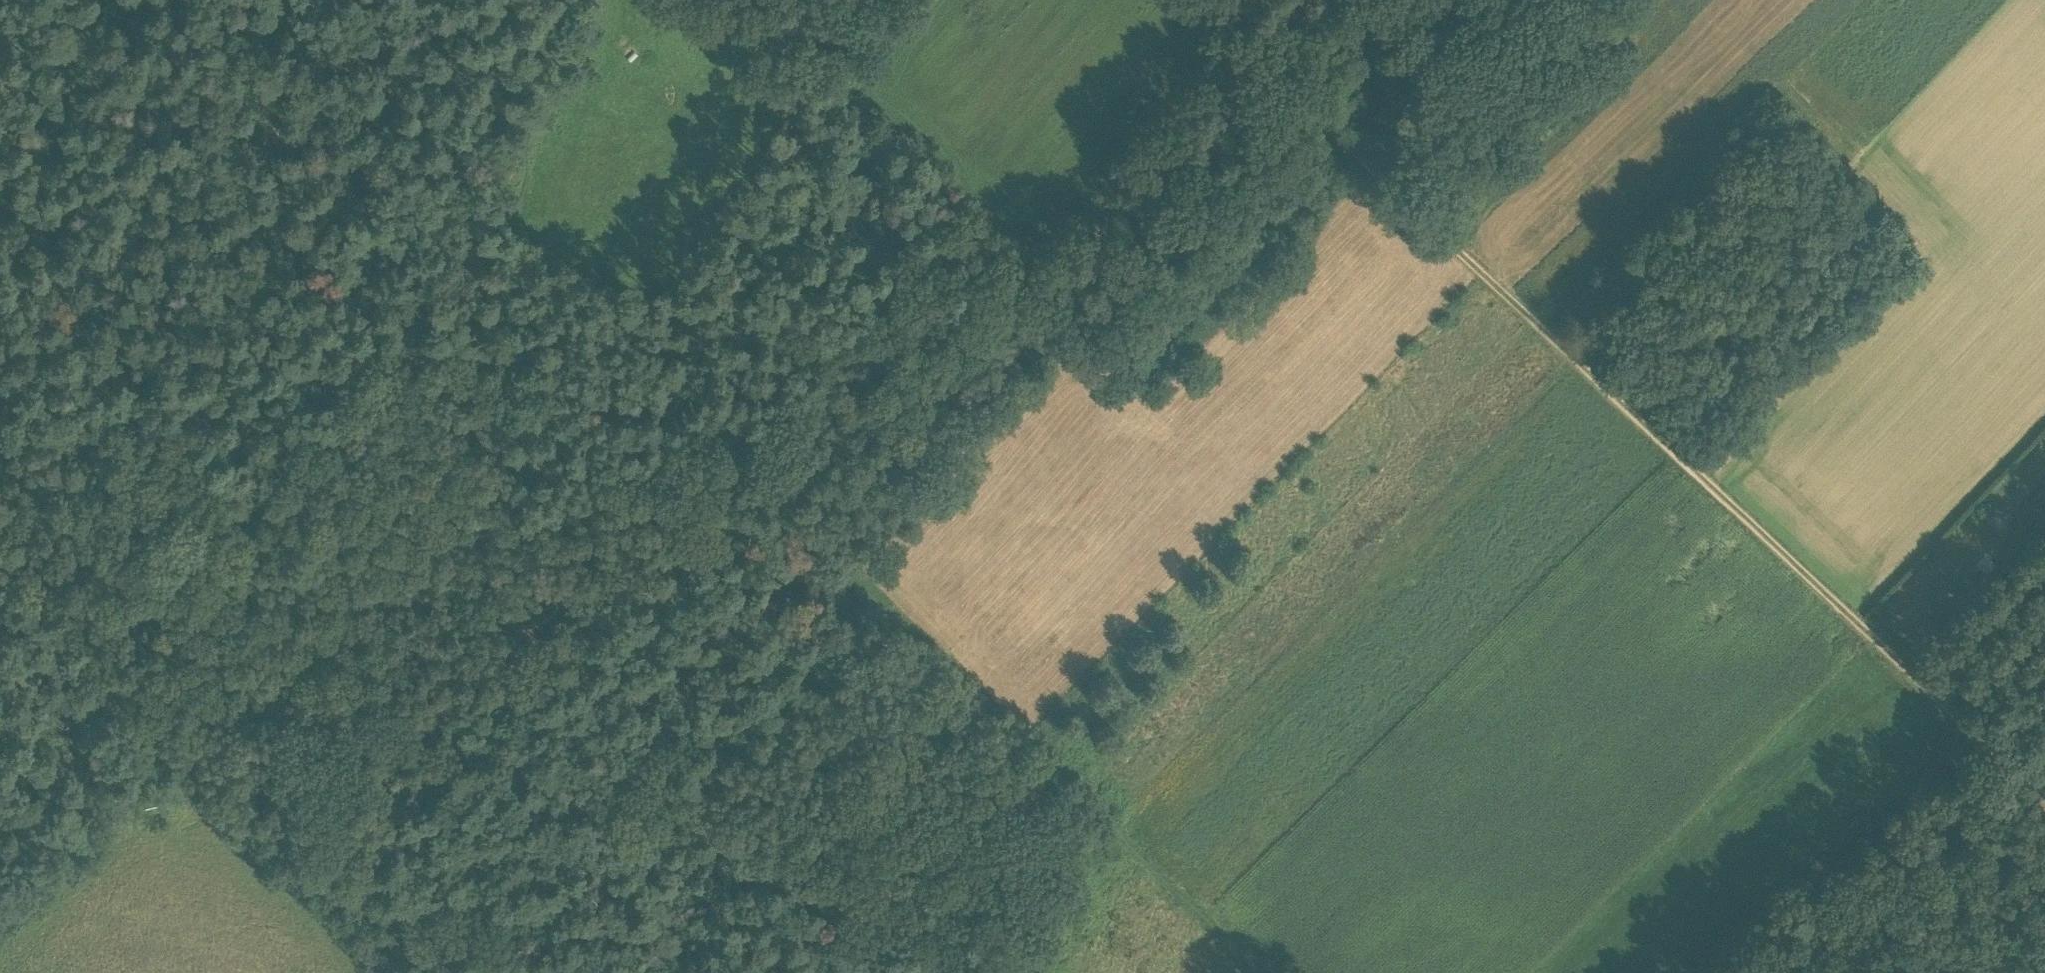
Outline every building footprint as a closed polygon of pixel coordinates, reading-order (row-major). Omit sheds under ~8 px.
[(1997,565),(1986,554),(1976,563),(1987,574),(1997,565)]
